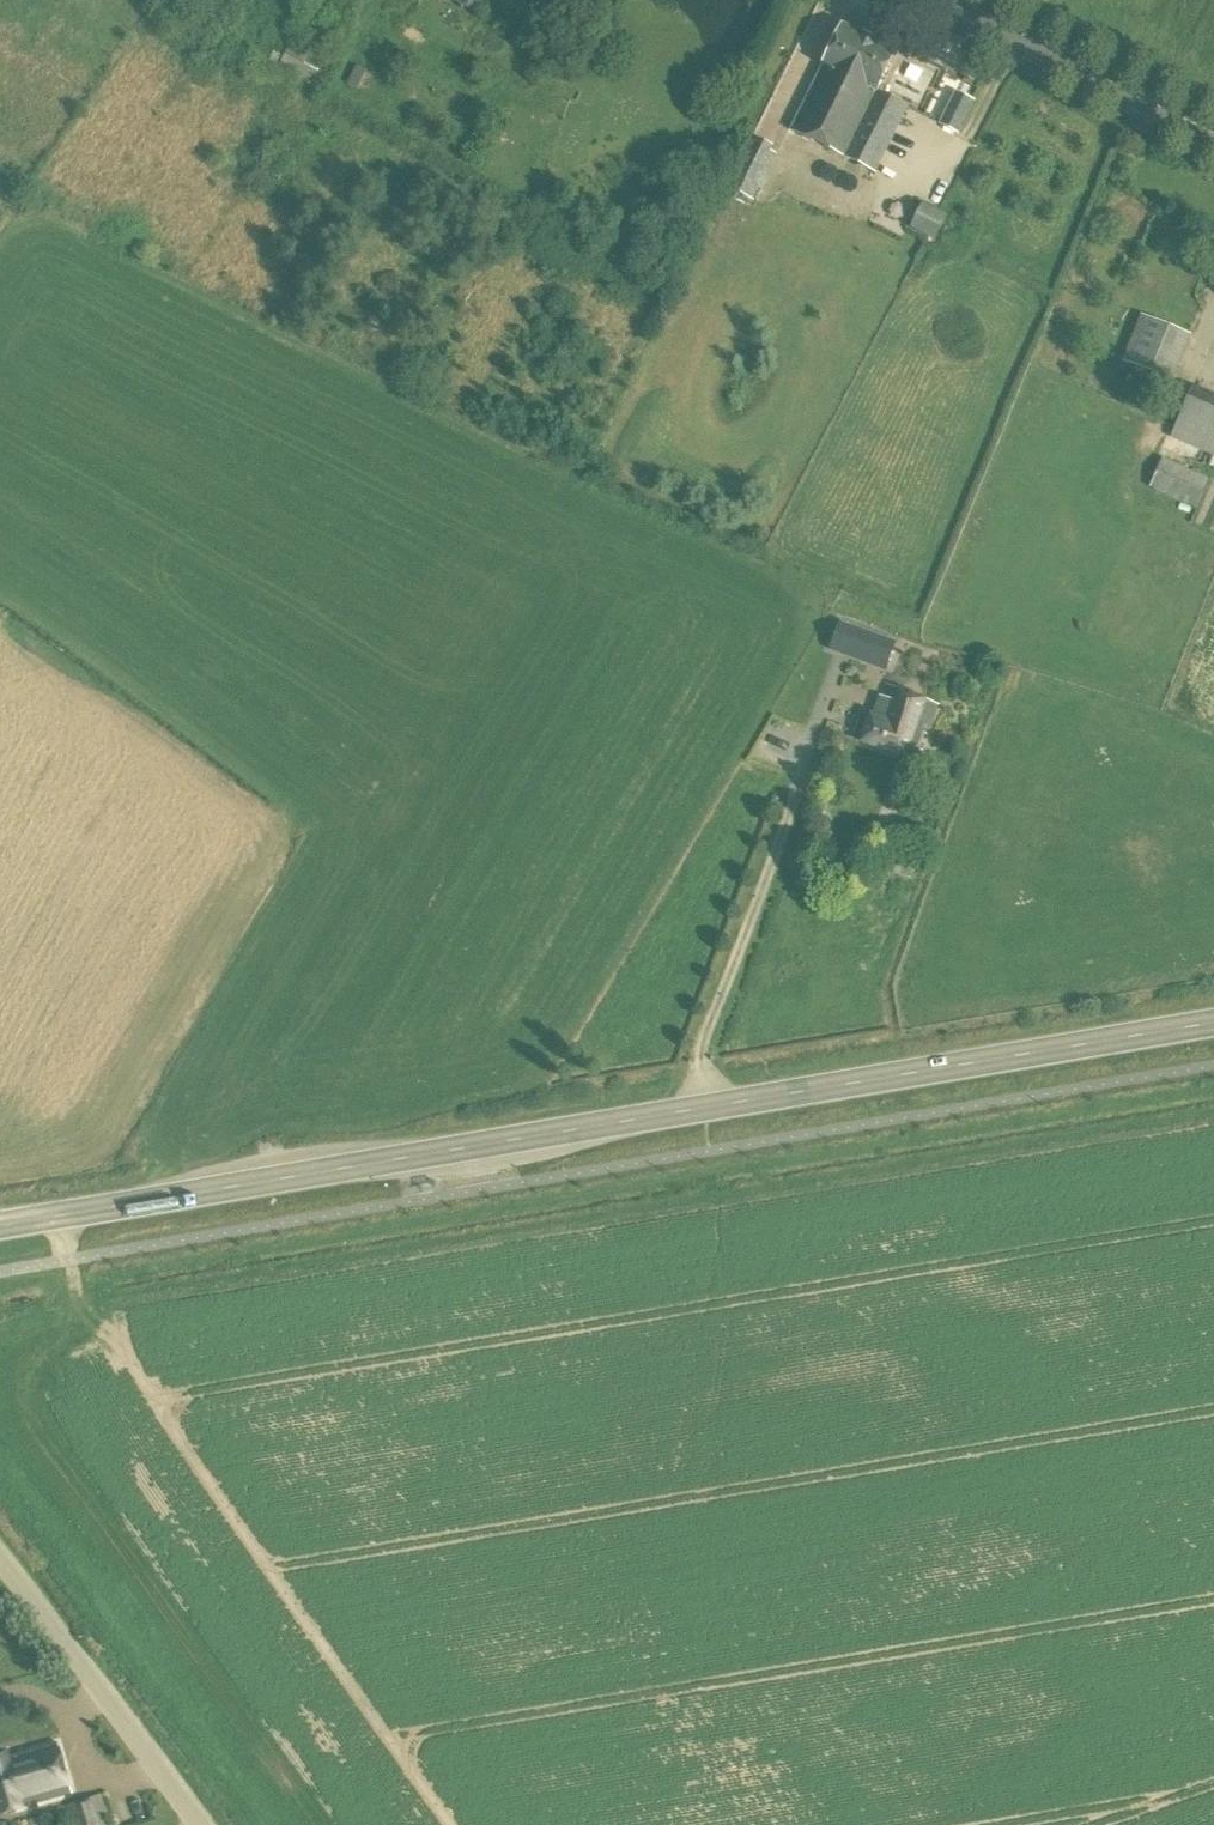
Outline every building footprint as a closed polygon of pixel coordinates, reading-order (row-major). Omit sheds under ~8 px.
[(478,12),(484,0),(452,0),(478,12)] [(875,171),(908,106),(876,92),(897,50),(843,24),(790,130),(875,171)] [(323,63),(291,45),(278,68),(320,91),(339,57),(330,51),(323,63)] [(362,70),(358,89),(373,92),(376,72),(362,70)] [(795,82),(783,109),(794,114),(806,86),(795,82)] [(316,108),(321,100),(301,87),(296,96),(316,108)] [(754,197),(775,155),(768,152),(771,145),(751,136),(728,183),(754,197)] [(948,216),(923,203),(910,228),(935,241),(948,216)] [(1172,380),(1191,334),(1141,314),(1122,360),(1172,380)] [(1141,386),(1159,393),(1163,381),(1145,374),(1141,386)] [(1192,385),(1170,437),(1213,455),(1213,395),(1192,385)] [(1186,458),(1173,453),(1170,461),(1163,458),(1145,500),(1190,520),(1213,466),(1188,455),(1186,458)] [(878,634),(840,620),(829,650),(867,664),(868,661),(878,634)] [(928,733),(938,704),(888,686),(876,717),(870,714),(860,743),(906,760),(907,757),(918,761),(921,751),(918,749),(924,732),(928,733)] [(55,1744),(7,1758),(5,1752),(0,1754),(0,1813),(70,1793),(55,1744)] [(107,1815),(109,1814),(102,1792),(65,1805),(72,1824),(110,1824),(107,1815)]
